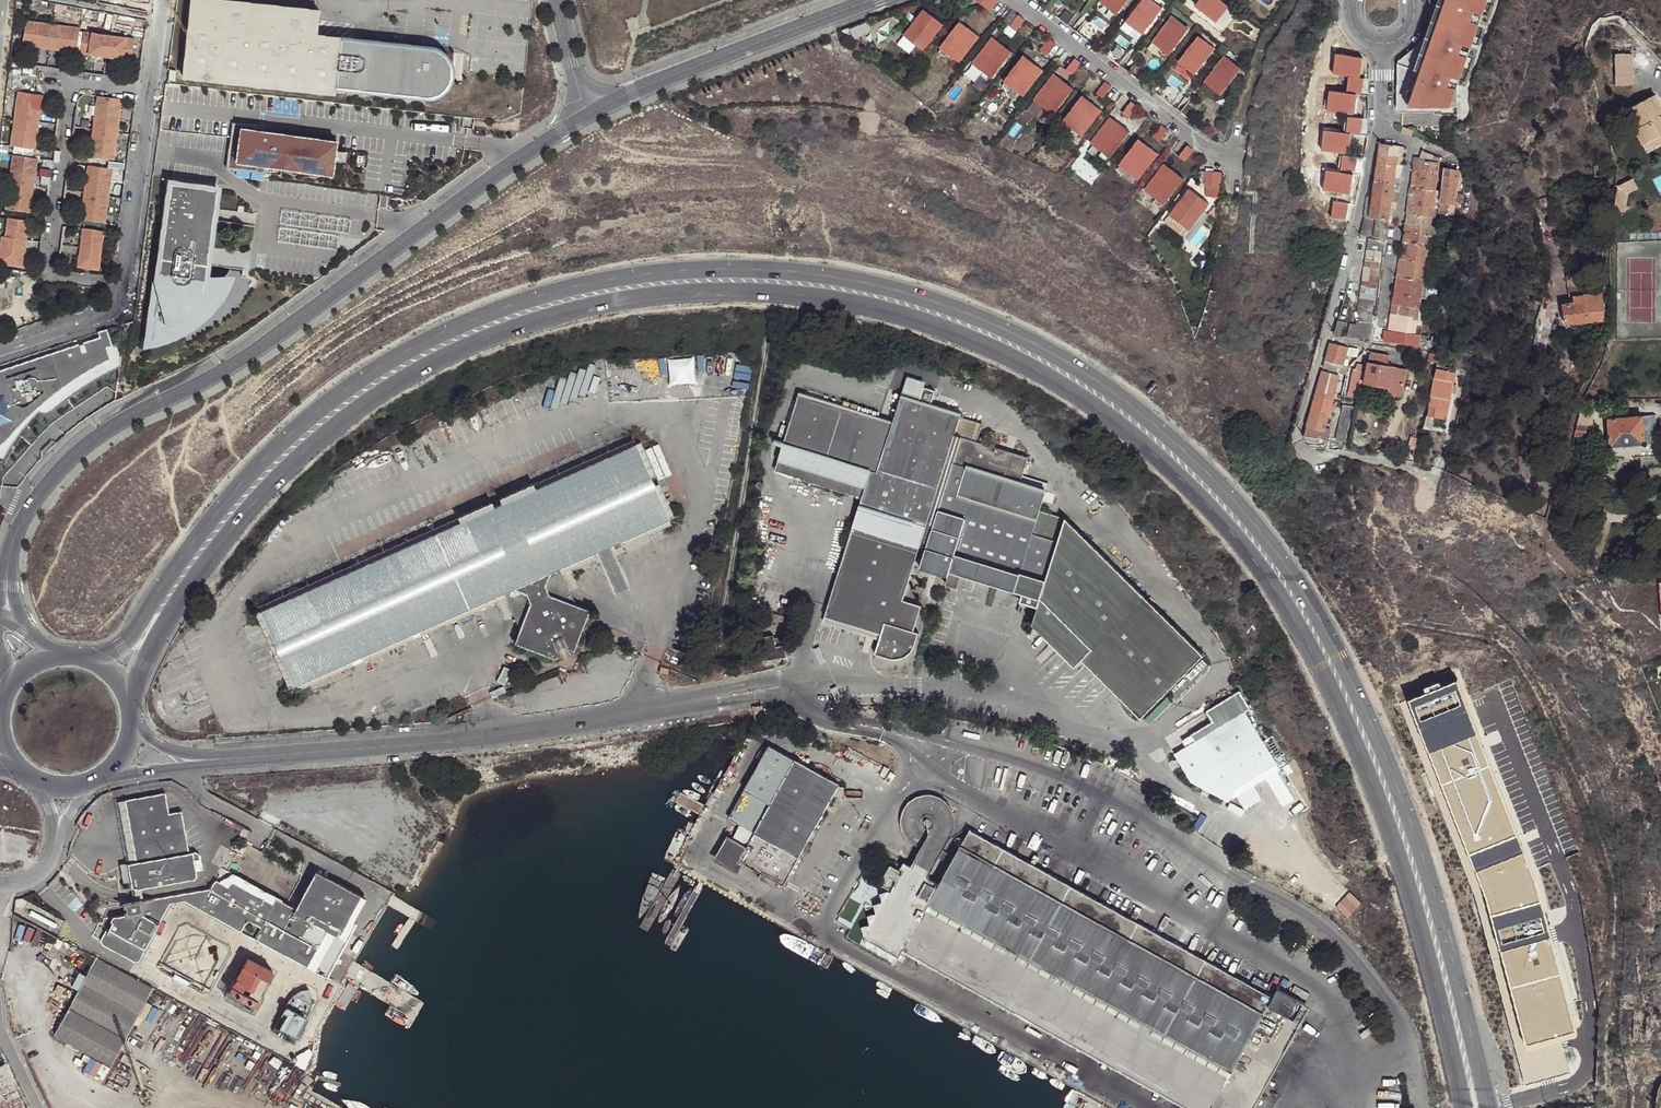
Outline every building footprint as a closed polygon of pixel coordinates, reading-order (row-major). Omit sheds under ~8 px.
[(317,39),(320,15),(213,0),(191,0),(181,76),(334,96),(334,91),(415,101),(420,102),(425,100),(432,97),(437,93),(440,89),(442,80),(443,75),(442,72),(441,67),(437,61),(430,55),(422,52),(317,39)] [(984,6),(990,11),(998,0),(989,0),(984,6)] [(1100,2),(1116,15),(1128,0),(1101,0),(1100,2)] [(1125,22),(1142,34),(1162,8),(1152,0),(1142,0),(1125,22)] [(1195,5),(1216,22),(1229,6),(1221,0),(1199,0),(1195,5)] [(1417,71),(1423,73),(1446,0),(1440,0),(1417,71)] [(1423,73),(1418,90),(1422,91),(1421,108),(1461,110),(1462,87),(1489,0),(1446,0),(1423,73)] [(1064,3),(1055,15),(1067,24),(1076,13),(1064,3)] [(924,10),(904,36),(923,51),(943,25),(924,10)] [(1025,19),(1018,14),(1009,26),(1016,31),(1025,19)] [(1172,16),(1152,42),(1168,55),(1188,28),(1172,16)] [(1085,20),(1076,32),(1089,41),(1098,30),(1085,20)] [(79,29),(25,22),(22,45),(76,53),(79,29)] [(868,22),(851,28),(857,38),(871,29),(868,22)] [(960,22),(940,48),(959,63),(979,37),(960,22)] [(91,33),(83,32),(81,42),(90,44),(91,33)] [(90,44),(81,42),(80,53),(131,60),(133,49),(125,48),(126,38),(91,33),(90,44)] [(1198,36),(1178,62),(1194,75),(1215,49),(1198,36)] [(992,37),(972,63),(992,78),(1012,52),(992,37)] [(134,39),(126,38),(125,48),(133,49),(134,39)] [(1049,38),(1040,49),(1046,54),(1055,43),(1049,38)] [(1115,43),(1106,55),(1119,64),(1128,53),(1115,43)] [(1362,58),(1335,54),(1332,74),(1348,76),(1346,93),(1356,94),(1360,95),(1363,78),(1359,78),(1362,58)] [(1615,54),(1616,82),(1626,85),(1633,85),(1633,54),(1615,54)] [(1023,55),(1003,81),(1023,96),(1043,70),(1023,55)] [(1224,56),(1204,82),(1220,95),(1241,68),(1224,56)] [(1075,58),(1066,69),(1072,74),(1081,63),(1075,58)] [(1137,60),(1129,72),(1141,81),(1150,70),(1137,60)] [(1413,107),(1414,90),(1415,77),(1417,70),(1397,63),(1397,65),(1396,110),(1396,111),(1397,111),(1398,112),(1399,112),(1413,113),(1413,107)] [(1054,74),(1034,100),(1053,115),(1074,89),(1054,74)] [(1105,81),(1096,93),(1103,98),(1112,86),(1105,81)] [(1168,84),(1159,96),(1171,105),(1180,94),(1168,84)] [(1346,93),(1329,90),(1326,110),(1353,114),(1356,94),(1346,93)] [(1418,90),(1414,90),(1413,107),(1421,108),(1422,91),(1418,90)] [(27,94),(17,92),(16,103),(25,105),(27,94)] [(42,96),(27,94),(25,105),(16,103),(11,137),(23,139),(22,148),(34,150),(42,96)] [(1660,135),(1660,107),(1655,95),(1624,112),(1642,145),(1647,143),(1660,135)] [(1082,96),(1062,122),(1082,137),(1102,111),(1082,96)] [(1189,100),(1180,112),(1193,121),(1202,110),(1189,100)] [(1138,106),(1131,101),(1122,113),(1128,118),(1138,106)] [(113,105),(97,103),(88,163),(110,166),(111,156),(114,157),(120,115),(112,114),(113,105)] [(112,114),(120,115),(121,106),(113,105),(112,114)] [(1362,119),(1348,116),(1345,133),(1351,134),(1359,135),(1362,119)] [(1110,117),(1090,143),(1109,158),(1130,132),(1110,117)] [(234,120),(228,163),(264,169),(265,163),(331,172),(336,139),(263,129),(263,124),(234,120)] [(1162,125),(1153,136),(1159,141),(1168,130),(1162,125)] [(1345,133),(1324,130),(1321,150),(1348,154),(1351,134),(1345,133)] [(1647,143),(1649,145),(1653,146),(1656,146),(1657,146),(1658,146),(1659,145),(1660,144),(1660,146),(1660,135),(1647,143)] [(23,139),(11,137),(10,147),(22,148),(23,139)] [(1138,139),(1118,165),(1138,180),(1158,154),(1138,139)] [(1380,143),(1378,162),(1396,165),(1399,146),(1380,143)] [(1187,145),(1178,156),(1185,161),(1194,150),(1187,145)] [(24,157),(12,156),(11,165),(23,167),(24,157)] [(1358,158),(1343,156),(1341,172),(1354,174),(1355,174),(1358,158)] [(23,167),(11,165),(6,201),(18,202),(17,212),(29,213),(36,159),(24,157),(23,167)] [(1419,167),(1418,170),(1438,172),(1439,162),(1429,161),(1420,160),(1420,161),(1419,167)] [(1396,165),(1378,162),(1375,181),(1394,184),(1394,183),(1394,182),(1395,178),(1396,165)] [(264,169),(228,163),(228,166),(264,171),(264,169)] [(1164,164),(1144,190),(1163,205),(1184,179),(1164,164)] [(48,175),(49,167),(40,167),(40,175),(48,175)] [(1439,200),(1439,201),(1448,202),(1454,203),(1458,171),(1443,169),(1441,191),(1439,200)] [(1341,172),(1327,170),(1324,190),(1351,194),(1354,174),(1341,172)] [(1416,184),(1416,187),(1435,190),(1438,172),(1418,170),(1416,184)] [(1206,171),(1205,185),(1220,187),(1222,172),(1206,171)] [(109,175),(87,172),(80,225),(101,228),(102,219),(106,219),(110,184),(107,184),(109,175)] [(1608,186),(1609,175),(1599,174),(1598,185),(1608,186)] [(219,180),(173,175),(151,333),(165,329),(178,323),(186,319),(184,315),(191,311),(194,314),(204,306),(213,298),(222,286),(206,275),(219,180)] [(1638,189),(1633,179),(1618,186),(1614,211),(1626,212),(1628,194),(1638,189)] [(1393,186),(1394,184),(1375,181),(1374,184),(1374,187),(1374,189),(1392,192),(1393,186)] [(1415,194),(1415,196),(1434,199),(1435,190),(1416,187),(1415,194)] [(1189,189),(1169,215),(1189,230),(1209,204),(1189,189)] [(1390,207),(1392,192),(1374,189),(1372,199),(1371,205),(1390,207)] [(1536,200),(1539,211),(1549,209),(1548,203),(1549,203),(1548,197),(1546,198),(1544,192),(1539,193),(1541,199),(1536,200)] [(1415,196),(1412,214),(1431,217),(1432,208),(1434,199),(1415,196)] [(18,202),(6,201),(5,210),(17,212),(18,202)] [(1348,204),(1334,201),(1332,218),(1346,220),(1348,204)] [(1438,209),(1438,212),(1446,213),(1448,202),(1439,201),(1438,209)] [(1390,210),(1390,207),(1371,205),(1369,217),(1388,219),(1389,216),(1390,210)] [(1412,214),(1411,224),(1430,227),(1431,217),(1412,214)] [(7,219),(4,238),(1,237),(0,245),(0,265),(22,268),(28,222),(7,219)] [(1364,221),(1360,235),(1365,236),(1381,237),(1382,228),(1385,226),(1387,224),(1369,222),(1364,221)] [(1409,237),(1408,242),(1427,244),(1430,227),(1411,224),(1409,237)] [(103,237),(82,234),(77,273),(98,276),(103,237)] [(1368,311),(1374,312),(1385,240),(1368,238),(1357,309),(1368,311)] [(1406,256),(1406,259),(1425,262),(1427,244),(1408,242),(1406,256)] [(1404,274),(1403,278),(1422,281),(1425,262),(1406,259),(1404,274)] [(1430,262),(1425,262),(1422,281),(1428,281),(1430,262)] [(1604,283),(1603,271),(1594,272),(1594,283),(1604,283)] [(1569,298),(1573,298),(1584,297),(1584,296),(1583,285),(1582,273),(1580,274),(1574,275),(1567,276),(1569,298)] [(1403,278),(1402,287),(1421,290),(1422,281),(1403,278)] [(1585,291),(1594,290),(1594,283),(1593,282),(1588,283),(1588,282),(1584,282),(1585,291)] [(1426,298),(1425,299),(1436,301),(1438,287),(1427,286),(1427,291),(1426,298)] [(1400,300),(1399,304),(1419,307),(1420,297),(1421,290),(1402,287),(1400,300)] [(1605,308),(1603,294),(1594,295),(1584,296),(1584,297),(1573,298),(1574,303),(1562,305),(1565,324),(1605,321),(1605,308)] [(1398,311),(1398,315),(1417,317),(1419,307),(1399,304),(1398,311)] [(1368,311),(1366,322),(1373,323),(1374,312),(1368,311)] [(1396,328),(1396,332),(1415,335),(1417,317),(1398,315),(1396,328)] [(1333,336),(1346,337),(1349,323),(1337,321),(1333,336)] [(1355,330),(1371,331),(1373,323),(1366,322),(1362,322),(1356,325),(1355,330)] [(1354,338),(1370,340),(1371,331),(1355,330),(1354,338)] [(107,331),(0,366),(0,463),(5,463),(17,428),(37,416),(116,373),(119,345),(107,331)] [(1415,335),(1396,332),(1395,340),(1413,342),(1415,335)] [(1463,350),(1470,351),(1471,336),(1465,335),(1463,350)] [(1419,345),(1426,346),(1427,337),(1420,336),(1419,345)] [(1330,342),(1325,360),(1327,361),(1343,364),(1348,347),(1330,342)] [(1455,369),(1467,371),(1470,354),(1453,351),(1450,364),(1456,365),(1455,369)] [(1371,353),(1368,362),(1388,366),(1390,357),(1371,353)] [(1594,364),(1598,356),(1592,353),(1587,361),(1594,364)] [(1325,369),(1346,374),(1346,373),(1347,368),(1348,366),(1343,364),(1327,361),(1325,369)] [(1368,363),(1364,383),(1388,388),(1392,367),(1388,366),(1368,362),(1368,363)] [(1438,363),(1436,378),(1443,379),(1445,374),(1447,365),(1438,363)] [(1392,367),(1388,388),(1387,395),(1402,398),(1408,370),(1392,367)] [(1349,396),(1357,397),(1363,370),(1354,369),(1349,396)] [(1322,371),(1312,410),(1329,414),(1339,376),(1322,371)] [(902,655),(909,651),(914,646),(918,632),(913,631),(920,613),(922,606),(903,599),(914,565),(917,553),(924,555),(920,567),(948,576),(946,584),(957,587),(961,575),(1022,594),(1020,601),(1037,607),(1032,624),(1075,666),(1083,659),(1142,717),(1203,654),(1066,519),(1040,511),(1046,491),(1019,483),(1027,457),(976,441),(981,423),(966,419),(959,417),(960,413),(929,403),(930,403),(933,390),(927,388),(929,378),(903,373),(898,385),(902,386),(892,420),(800,392),(785,440),(783,446),(776,468),(863,495),(826,613),(849,621),(881,631),(879,637),(874,651),(880,655),(887,657),(895,657),(902,655)] [(1436,378),(1432,396),(1451,400),(1454,381),(1443,379),(1436,378)] [(1451,400),(1432,396),(1430,409),(1434,409),(1433,417),(1447,421),(1451,400)] [(1312,410),(1307,426),(1324,431),(1325,428),(1329,414),(1312,410)] [(1657,442),(1655,415),(1642,416),(1644,441),(1645,441),(1645,442),(1646,442),(1646,443),(1657,442)] [(1629,417),(1626,417),(1607,419),(1609,444),(1608,444),(1607,446),(1609,448),(1611,448),(1611,446),(1642,443),(1643,445),(1645,445),(1646,443),(1646,442),(1645,442),(1645,441),(1644,441),(1642,416),(1629,417)] [(1577,423),(1574,435),(1584,437),(1585,424),(1577,423)] [(1305,435),(1325,439),(1327,429),(1325,428),(1324,431),(1307,426),(1305,435)] [(1329,440),(1338,441),(1339,435),(1330,433),(1329,440)] [(1409,459),(1418,463),(1423,437),(1414,435),(1409,459)] [(785,440),(776,437),(774,443),(783,446),(785,440)] [(636,445),(259,610),(293,684),(503,593),(520,629),(514,642),(519,643),(551,656),(554,658),(557,652),(565,647),(573,650),(588,609),(575,604),(560,569),(669,521),(636,445)] [(1658,455),(1633,457),(1637,458),(1641,461),(1642,466),(1659,464),(1658,455)] [(1624,458),(1598,461),(1598,470),(1616,468),(1617,464),(1620,460),(1624,458)] [(914,565),(920,567),(924,555),(917,553),(914,565)] [(924,615),(920,613),(913,631),(918,632),(924,615)] [(772,634),(756,636),(760,659),(780,656),(784,653),(783,648),(786,648),(786,643),(782,644),(781,636),(773,637),(772,634)] [(1441,685),(1398,703),(1475,901),(1525,1085),(1569,1074),(1523,893),(1441,685)] [(1173,754),(1190,780),(1221,798),(1237,788),(1276,764),(1243,711),(1173,754)] [(763,874),(784,885),(799,856),(839,783),(795,760),(769,746),(756,770),(729,818),(754,832),(750,841),(736,833),(722,858),(736,866),(739,861),(752,868),(763,874)] [(1237,788),(1221,798),(1229,802),(1237,788)] [(130,887),(133,889),(193,878),(195,875),(192,859),(199,858),(198,852),(195,851),(188,852),(180,809),(167,812),(163,791),(123,798),(136,862),(126,863),(130,887)] [(889,963),(899,960),(902,955),(1177,1107),(1254,1107),(1308,1010),(1302,1007),(1303,1005),(1277,991),(1272,1000),(971,832),(939,888),(927,881),(952,837),(954,830),(954,820),(951,813),(948,808),(946,805),(941,802),(936,800),(930,798),(925,798),(919,799),(914,802),(909,805),(905,809),(902,814),(901,818),(900,824),(900,831),(901,835),(904,840),(909,846),(915,850),(920,841),(924,835),(928,837),(924,843),(909,871),(901,867),(898,872),(901,874),(889,896),(880,899),(882,907),(874,909),(876,918),(867,920),(870,929),(862,931),(867,951),(876,949),(878,957),(887,955),(889,963)] [(99,941),(100,945),(134,963),(138,962),(168,904),(184,900),(309,966),(319,947),(302,939),(312,921),(340,936),(362,894),(317,869),(296,907),(277,897),(273,903),(233,881),(230,882),(228,886),(218,881),(216,880),(209,888),(122,904),(124,915),(110,918),(108,922),(110,923),(107,929),(105,929),(99,941)] [(233,872),(218,881),(228,886),(230,882),(233,881),(273,903),(277,897),(277,895),(233,872)] [(784,885),(763,874),(760,879),(781,890),(784,885)] [(319,947),(309,966),(328,975),(356,920),(352,918),(364,895),(362,894),(340,936),(312,921),(302,939),(319,947)] [(247,957),(230,991),(256,1005),(273,970),(247,957)] [(54,1037),(112,1067),(153,989),(149,987),(95,959),(54,1037)] [(289,999),(273,1030),(294,1041),(310,1010),(312,1005),(312,1000),(312,994),(311,989),(309,986),(303,988),(299,989),(296,991),(294,994),(292,995),(289,999)] [(300,1057),(297,1062),(307,1067),(314,1051),(311,1046),(298,1054),(300,1057)] [(0,1063),(0,1107),(26,1107),(3,1061),(0,1063)]
